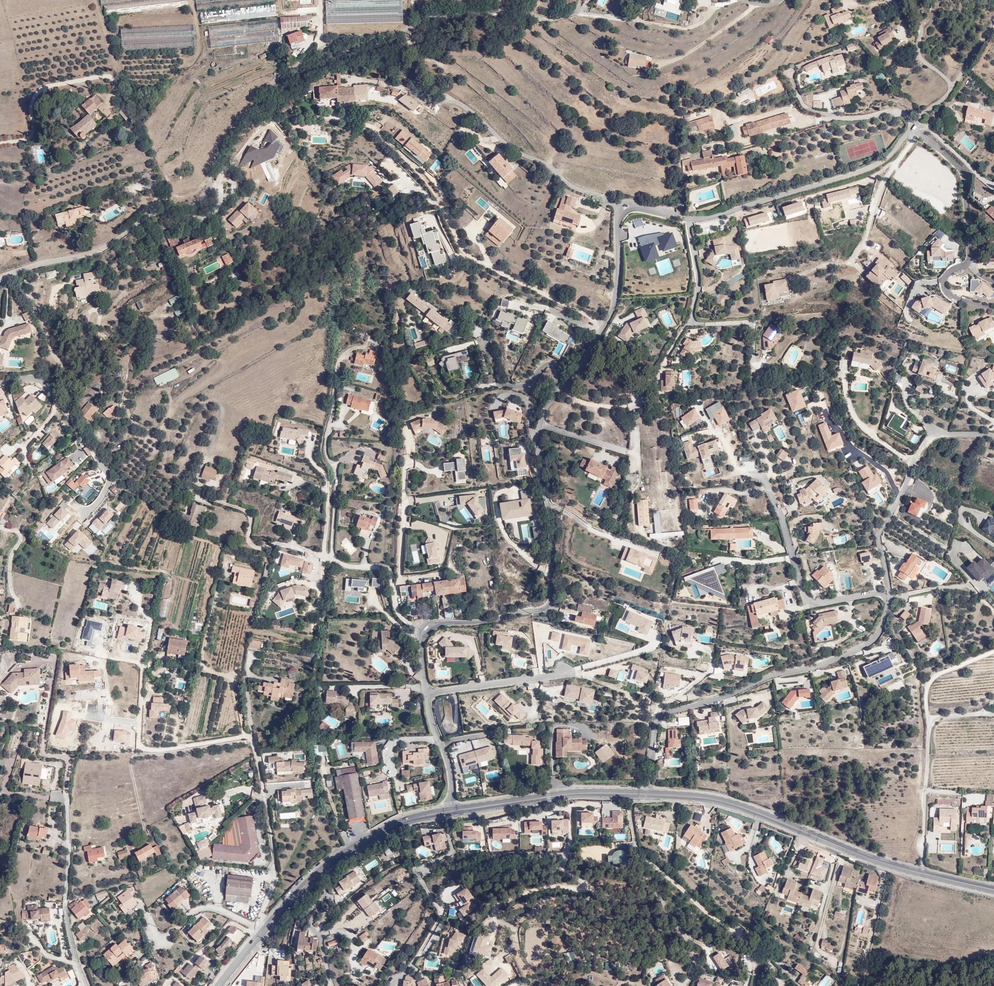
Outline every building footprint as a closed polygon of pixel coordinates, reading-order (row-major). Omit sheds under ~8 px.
[(671,4),(672,4),(672,5),(684,9),(685,3),(680,1),(680,0),(672,0),(671,4)] [(401,26),(400,1),(324,3),(325,28),(401,26)] [(843,13),(840,6),(831,9),(833,14),(834,16),(830,17),(829,15),(829,14),(824,16),(829,29),(834,27),(833,25),(837,24),(838,26),(847,22),(847,19),(851,18),(848,11),(843,13)] [(280,20),(281,31),(307,30),(306,19),(280,20)] [(279,42),(277,22),(209,28),(210,48),(279,42)] [(194,26),(121,29),(122,51),(195,48),(194,26)] [(890,39),(894,37),(889,28),(885,30),(887,33),(877,38),(879,41),(875,43),(879,50),(883,48),(882,46),(892,41),(890,39)] [(877,38),(887,33),(885,30),(876,35),(877,38)] [(300,33),(286,38),(289,48),(303,44),(300,33)] [(764,40),(767,43),(772,39),(768,35),(764,40)] [(846,46),(848,51),(856,48),(854,43),(846,46)] [(841,55),(833,58),(834,60),(829,62),(827,58),(809,64),(803,67),(806,72),(811,69),(821,66),(824,73),(828,71),(827,69),(831,68),(831,70),(832,72),(838,70),(837,67),(845,65),(841,55)] [(628,66),(636,67),(645,68),(644,71),(651,72),(652,63),(646,62),(646,59),(630,56),(628,66)] [(882,81),(885,76),(879,72),(876,77),(882,81)] [(449,78),(439,74),(438,79),(448,83),(449,78)] [(856,91),(863,89),(862,83),(850,86),(850,88),(846,89),(846,90),(840,92),(841,97),(834,99),(836,109),(844,107),(844,105),(850,103),(849,100),(854,99),(853,97),(857,96),(856,91)] [(338,89),(337,87),(319,88),(319,84),(313,84),(313,90),(319,90),(319,93),(318,93),(319,100),(338,99),(337,89),(338,89)] [(369,100),(367,85),(355,86),(355,88),(356,100),(369,100)] [(337,89),(338,99),(338,102),(339,102),(356,101),(356,100),(355,88),(342,88),(338,89),(337,89)] [(748,88),(737,93),(739,97),(750,92),(748,88)] [(813,93),(802,97),(803,100),(804,101),(805,103),(806,104),(807,105),(809,107),(811,108),(813,108),(813,103),(813,93)] [(96,95),(91,98),(98,108),(105,118),(110,114),(96,95)] [(405,97),(400,100),(415,111),(419,106),(405,97)] [(98,108),(91,98),(82,105),(89,114),(98,108)] [(981,109),(989,111),(990,104),(983,102),(981,109)] [(822,111),(822,103),(813,103),(813,108),(813,109),(815,110),(822,111)] [(126,106),(119,111),(122,116),(129,111),(126,106)] [(967,106),(964,118),(972,119),(973,116),(984,118),(983,122),(990,124),(993,112),(989,111),(981,109),(967,106)] [(686,121),(712,113),(710,108),(684,115),(686,121)] [(791,124),(787,113),(754,123),(754,122),(745,125),(746,127),(742,128),(744,136),(748,135),(749,137),(757,134),(791,124)] [(81,120),(72,127),(79,137),(81,136),(83,139),(86,137),(84,134),(91,129),(92,130),(97,126),(89,114),(81,120)] [(286,116),(283,114),(278,119),(281,122),(286,116)] [(714,126),(712,118),(696,123),(696,121),(689,123),(691,132),(699,130),(699,131),(714,126)] [(735,124),(728,127),(732,136),(738,133),(735,124)] [(269,130),(259,150),(249,145),(239,167),(243,168),(250,166),(251,167),(273,160),(277,152),(282,154),(285,147),(283,143),(278,140),(275,132),(269,130)] [(402,130),(395,139),(425,163),(432,154),(402,130)] [(302,142),(298,138),(292,145),(297,149),(302,142)] [(773,139),(766,141),(766,142),(768,150),(775,148),(773,139)] [(42,148),(36,149),(38,162),(45,161),(42,148)] [(702,152),(703,159),(710,158),(709,157),(709,156),(712,156),(711,150),(702,152)] [(500,154),(489,163),(506,185),(517,176),(500,154)] [(735,176),(747,174),(744,156),(735,157),(727,159),(725,159),(725,157),(710,159),(709,159),(709,158),(695,161),(692,162),(691,159),(682,161),(682,166),(687,165),(688,172),(692,171),(720,166),(722,178),(726,177),(725,168),(733,167),(735,176)] [(518,166),(514,161),(510,164),(506,158),(505,159),(512,170),(518,166)] [(339,187),(351,176),(365,177),(374,187),(376,187),(382,182),(374,172),(374,167),(372,164),(370,166),(348,164),(346,165),(346,171),(339,171),(331,177),(339,187)] [(394,184),(387,188),(392,195),(398,191),(394,184)] [(858,187),(849,189),(850,195),(860,193),(858,187)] [(849,189),(844,191),(826,195),(828,203),(851,198),(850,195),(849,189)] [(567,199),(566,205),(571,206),(574,207),(576,200),(568,197),(567,199)] [(781,208),(784,217),(803,211),(800,202),(781,208)] [(248,203),(242,209),(254,221),(260,215),(248,203)] [(993,218),(993,207),(992,205),(986,211),(993,218)] [(62,223),(63,226),(64,229),(72,228),(70,223),(70,221),(80,219),(84,218),(81,207),(73,209),(74,211),(52,216),(54,225),(62,223)] [(242,209),(239,208),(236,213),(230,218),(228,220),(235,228),(246,218),(251,224),(254,221),(242,209)] [(580,217),(564,212),(558,211),(557,213),(556,213),(553,222),(560,224),(561,221),(572,225),(573,223),(578,224),(580,217)] [(766,213),(743,218),(746,228),(768,222),(766,213)] [(803,220),(744,232),(749,256),(822,241),(817,216),(803,220)] [(500,248),(514,230),(497,217),(483,234),(500,248)] [(633,220),(636,227),(643,225),(641,218),(633,220)] [(421,222),(410,225),(414,240),(423,237),(427,255),(432,253),(435,265),(446,262),(444,253),(442,254),(435,231),(425,234),(421,222)] [(941,239),(944,233),(939,230),(935,235),(941,239)] [(663,234),(638,238),(637,238),(636,239),(636,241),(636,242),(639,241),(645,260),(656,256),(653,248),(656,247),(661,245),(662,247),(664,246),(666,251),(675,248),(674,243),(676,242),(673,234),(666,237),(665,235),(664,235),(663,234)] [(178,246),(174,235),(166,238),(171,251),(176,249),(178,256),(185,254),(190,255),(193,254),(196,250),(202,249),(199,239),(190,243),(189,239),(182,241),(184,245),(178,246)] [(211,238),(204,240),(208,248),(214,246),(211,238)] [(713,240),(715,248),(706,261),(714,267),(716,263),(716,262),(712,260),(714,256),(725,254),(726,254),(730,255),(733,266),(740,265),(739,260),(740,260),(737,247),(725,245),(723,238),(713,240)] [(954,256),(954,251),(946,252),(941,252),(941,248),(939,248),(943,243),(938,239),(932,246),(933,251),(928,251),(929,263),(935,262),(935,261),(942,261),(941,257),(954,256)] [(229,254),(221,257),(226,266),(233,263),(229,254)] [(712,260),(716,262),(720,257),(725,256),(725,254),(714,256),(712,260)] [(418,257),(422,269),(428,267),(424,255),(418,257)] [(894,279),(897,275),(888,266),(879,258),(875,263),(871,260),(865,260),(861,263),(869,270),(871,271),(866,277),(878,288),(887,279),(889,280),(892,277),(894,279)] [(655,262),(659,276),(672,273),(669,259),(655,262)] [(75,288),(76,298),(100,294),(99,284),(94,284),(93,279),(95,279),(94,271),(83,273),(84,279),(76,280),(77,288),(75,288)] [(957,280),(961,276),(957,272),(955,272),(952,274),(952,276),(957,280)] [(778,293),(788,292),(786,279),(773,282),(773,284),(764,286),(767,301),(779,299),(778,293)] [(971,294),(985,294),(985,299),(993,299),(993,286),(979,286),(979,280),(971,280),(971,294)] [(453,326),(432,309),(431,310),(425,305),(426,304),(411,293),(406,300),(427,316),(426,316),(441,328),(439,331),(442,333),(444,331),(447,333),(453,326)] [(178,295),(169,301),(172,306),(181,301),(178,295)] [(921,301),(915,302),(911,308),(918,313),(922,316),(923,315),(928,318),(928,313),(929,308),(932,307),(944,315),(950,306),(936,297),(930,299),(930,297),(920,300),(921,301)] [(182,305),(173,309),(177,318),(186,314),(182,305)] [(626,323),(621,330),(632,334),(633,332),(647,327),(644,318),(647,316),(643,308),(635,311),(639,320),(635,321),(627,324),(626,323)] [(28,311),(21,315),(25,322),(28,321),(29,324),(33,322),(28,311)] [(524,333),(528,319),(500,311),(497,320),(502,321),(500,327),(524,333)] [(979,323),(970,328),(976,340),(986,335),(985,332),(993,327),(993,322),(991,317),(987,319),(979,323)] [(569,335),(558,330),(560,326),(547,321),(541,333),(565,343),(569,335)] [(5,331),(0,343),(0,347),(7,350),(12,339),(30,333),(27,323),(5,331)] [(782,338),(769,328),(761,339),(762,353),(772,353),(772,352),(782,338)] [(632,334),(621,330),(617,336),(623,341),(626,337),(629,339),(632,334)] [(689,341),(682,336),(676,344),(680,347),(681,345),(684,346),(679,353),(684,356),(687,351),(693,354),(695,351),(703,351),(703,346),(699,346),(699,341),(689,341)] [(415,349),(429,345),(427,340),(414,343),(415,349)] [(560,357),(567,346),(560,341),(553,352),(560,357)] [(135,349),(132,345),(125,353),(128,356),(135,349)] [(474,347),(446,355),(447,360),(452,358),(454,365),(465,362),(466,365),(479,362),(474,347)] [(380,353),(373,351),(371,357),(367,356),(367,357),(359,356),(358,361),(357,364),(357,366),(376,371),(380,353)] [(881,366),(872,357),(853,353),(852,361),(870,365),(876,371),(881,366)] [(426,362),(429,367),(435,364),(433,359),(426,362)] [(925,377),(934,381),(936,375),(935,374),(936,369),(932,368),(934,364),(923,360),(920,368),(914,366),(912,371),(918,374),(918,375),(925,377)] [(993,372),(991,369),(979,377),(988,389),(991,387),(992,388),(993,388),(993,368),(993,372)] [(176,369),(160,377),(160,376),(154,379),(157,385),(162,383),(160,377),(164,384),(179,376),(176,369)] [(675,377),(676,372),(666,372),(665,381),(661,381),(661,392),(673,391),(673,377),(675,377)] [(925,386),(918,383),(915,390),(922,393),(925,386)] [(16,402),(20,398),(26,393),(22,389),(12,393),(16,402)] [(793,412),(805,407),(799,390),(786,395),(793,412)] [(43,392),(38,397),(43,401),(47,397),(43,392)] [(23,412),(27,416),(33,411),(35,413),(42,407),(31,395),(24,403),(20,398),(16,402),(20,415),(23,412)] [(100,402),(91,395),(87,401),(88,401),(79,412),(88,420),(97,409),(95,408),(100,402)] [(371,401),(348,395),(346,405),(351,407),(350,410),(367,414),(368,409),(371,402),(371,401)] [(704,409),(710,420),(713,419),(717,427),(729,422),(720,402),(704,409)] [(116,409),(112,406),(110,408),(108,406),(101,415),(107,420),(111,416),(110,414),(116,409)] [(777,420),(770,408),(760,413),(761,415),(748,422),(753,431),(760,427),(763,432),(770,429),(767,425),(777,420)] [(497,412),(499,419),(504,418),(519,423),(522,415),(507,409),(507,411),(497,412)] [(698,422),(697,422),(700,420),(693,409),(680,417),(683,422),(681,424),(685,430),(698,422)] [(892,417),(886,427),(902,436),(910,423),(889,410),(887,413),(892,417)] [(434,430),(442,436),(446,430),(436,422),(430,422),(430,420),(421,420),(411,424),(414,431),(414,432),(414,431),(415,435),(423,432),(423,428),(434,430)] [(817,427),(827,452),(834,449),(833,444),(840,441),(837,435),(830,438),(824,424),(817,427)] [(308,432),(298,431),(297,433),(282,430),(280,441),(293,443),(295,442),(299,448),(304,444),(302,442),(304,440),(308,440),(309,434),(308,432)] [(50,445),(58,437),(52,431),(49,434),(50,435),(42,443),(45,447),(49,444),(50,445)] [(771,433),(766,436),(770,442),(774,439),(771,433)] [(691,440),(682,443),(688,460),(700,456),(703,465),(712,462),(709,453),(718,449),(716,440),(693,447),(691,440)] [(512,469),(517,469),(518,476),(527,475),(525,454),(522,455),(521,448),(509,449),(512,469)] [(788,453),(780,448),(776,455),(783,460),(788,453)] [(366,467),(370,468),(377,471),(381,478),(387,476),(383,466),(386,457),(378,455),(375,463),(368,461),(370,457),(360,453),(357,460),(360,461),(358,467),(355,466),(353,465),(351,474),(362,478),(366,467)] [(8,475),(7,473),(6,469),(7,463),(9,459),(4,454),(0,458),(0,474),(5,478),(8,475)] [(7,473),(18,460),(12,455),(9,459),(7,463),(6,469),(7,473)] [(73,465),(68,458),(47,473),(46,472),(42,474),(50,485),(68,472),(66,469),(73,465)] [(620,469),(612,466),(611,469),(608,468),(608,467),(591,459),(589,462),(583,459),(579,466),(586,469),(585,471),(602,479),(603,478),(605,480),(603,484),(611,488),(620,469)] [(457,470),(459,480),(465,479),(464,469),(465,469),(464,461),(443,463),(444,471),(457,470)] [(862,483),(868,492),(881,482),(876,474),(873,476),(867,466),(859,472),(865,482),(862,483)] [(203,476),(212,479),(216,480),(219,472),(205,467),(203,476)] [(291,477),(277,472),(276,475),(268,472),(268,474),(262,473),(263,470),(255,468),(252,480),(272,486),(273,481),(281,484),(282,481),(290,483),(291,477)] [(74,483),(73,482),(69,487),(72,489),(78,484),(82,487),(88,480),(82,474),(74,483)] [(73,482),(69,479),(65,483),(69,487),(73,482)] [(815,479),(806,488),(808,490),(806,492),(805,489),(803,490),(802,488),(799,490),(800,492),(797,493),(800,502),(805,501),(805,504),(811,501),(811,499),(811,498),(813,497),(816,501),(826,490),(815,479)] [(109,489),(117,496),(121,492),(114,484),(109,489)] [(88,488),(84,491),(87,494),(83,497),(87,500),(94,493),(88,488)] [(517,518),(531,515),(529,503),(532,503),(530,489),(520,491),(522,501),(523,505),(515,507),(514,502),(501,505),(504,519),(516,517),(517,518)] [(7,520),(10,514),(5,512),(12,499),(9,498),(12,493),(7,490),(4,497),(1,502),(0,504),(0,517),(7,520)] [(728,503),(732,497),(724,492),(715,507),(723,513),(728,503)] [(470,510),(473,515),(475,513),(479,518),(484,515),(482,512),(486,509),(484,497),(475,498),(475,501),(473,501),(471,499),(470,496),(469,496),(468,496),(460,497),(460,498),(456,498),(457,506),(467,504),(468,504),(471,508),(470,510)] [(911,503),(908,512),(917,516),(921,507),(924,508),(926,502),(917,498),(914,504),(911,503)] [(637,527),(649,526),(648,500),(636,501),(637,527)] [(187,521),(197,525),(201,514),(203,514),(205,509),(197,506),(198,505),(192,503),(189,512),(190,512),(189,516),(182,514),(179,523),(185,525),(187,521)] [(99,531),(114,516),(107,508),(91,523),(99,531)] [(285,513),(279,511),(276,522),(284,525),(284,526),(292,529),(294,523),(298,524),(301,516),(296,514),(295,517),(285,513)] [(990,516),(982,530),(993,537),(993,519),(990,516)] [(377,519),(372,517),(370,521),(360,517),(356,529),(367,533),(369,528),(373,529),(377,519)] [(199,525),(197,525),(187,521),(185,525),(198,529),(199,525)] [(817,529),(820,529),(823,529),(823,521),(813,522),(813,524),(807,525),(808,531),(810,533),(805,540),(811,543),(812,542),(813,542),(817,537),(813,536),(817,529)] [(741,529),(722,530),(722,538),(735,538),(734,535),(750,534),(757,534),(757,533),(750,530),(752,527),(746,528),(746,526),(741,526),(741,529)] [(75,555),(81,548),(86,552),(93,545),(79,530),(65,544),(75,555)] [(722,538),(722,530),(710,531),(711,540),(723,540),(722,538)] [(426,545),(429,559),(430,559),(431,564),(440,562),(439,556),(438,557),(436,550),(438,547),(435,545),(434,540),(429,537),(426,542),(427,545),(426,545)] [(626,560),(646,568),(647,566),(653,568),(657,559),(626,547),(624,552),(629,554),(626,560)] [(905,562),(914,568),(920,572),(927,560),(921,556),(919,559),(911,553),(905,562)] [(289,564),(301,567),(300,571),(310,574),(313,564),(305,562),(305,563),(302,562),(303,560),(284,555),(281,565),(287,567),(288,564),(289,564)] [(981,580),(993,593),(993,592),(993,577),(991,574),(993,572),(982,558),(975,564),(973,562),(965,569),(978,583),(981,580)] [(905,562),(903,561),(900,567),(901,568),(897,575),(904,580),(908,575),(909,577),(914,568),(905,562)] [(724,565),(723,563),(693,574),(694,576),(711,570),(713,574),(715,573),(714,569),(724,565)] [(717,592),(722,590),(717,575),(727,572),(724,565),(714,569),(715,573),(713,574),(711,570),(694,576),(693,574),(684,578),(685,581),(690,580),(694,578),(696,583),(702,581),(703,586),(708,584),(710,589),(715,587),(717,592)] [(646,568),(644,572),(651,574),(653,568),(647,566),(646,568)] [(822,586),(829,580),(828,579),(833,574),(825,566),(820,570),(819,569),(813,576),(815,578),(818,575),(821,578),(818,582),(822,586)] [(240,583),(253,587),(256,573),(233,568),(232,574),(234,575),(238,576),(238,580),(233,579),(232,586),(239,588),(240,583)] [(457,580),(451,580),(453,593),(461,592),(466,591),(465,579),(464,576),(457,577),(457,580)] [(724,595),(722,590),(717,592),(715,587),(710,589),(708,584),(703,586),(702,581),(696,583),(694,578),(690,580),(707,588),(724,595)] [(351,591),(351,587),(358,587),(357,591),(366,591),(367,581),(345,579),(344,590),(351,591)] [(443,581),(445,594),(453,593),(451,580),(443,581)] [(831,582),(829,580),(822,586),(825,589),(831,582)] [(436,595),(438,595),(445,594),(443,581),(434,582),(436,595)] [(423,584),(425,596),(436,595),(434,582),(423,584)] [(115,597),(119,597),(121,585),(110,584),(109,593),(103,593),(104,589),(97,588),(96,597),(102,597),(101,601),(109,602),(109,600),(114,601),(115,597)] [(418,597),(425,596),(423,584),(416,585),(418,595),(418,597)] [(407,590),(407,596),(418,595),(416,585),(401,586),(401,591),(407,590)] [(308,597),(309,588),(297,586),(281,591),(281,593),(279,594),(273,601),(280,607),(281,607),(284,603),(284,601),(295,598),(294,595),(308,597)] [(768,597),(763,598),(763,601),(753,604),(754,605),(748,606),(753,628),(760,626),(758,615),(786,608),(783,599),(775,601),(774,598),(768,599),(768,597)] [(577,610),(583,611),(581,617),(576,615),(574,621),(594,626),(595,622),(597,615),(591,613),(593,606),(579,602),(577,610)] [(928,610),(919,607),(914,619),(915,620),(909,625),(908,624),(905,626),(916,639),(924,634),(916,625),(919,623),(924,625),(927,614),(928,610)] [(836,622),(835,609),(826,610),(826,613),(821,614),(812,621),(814,624),(811,627),(814,630),(812,631),(814,641),(817,640),(816,631),(826,623),(836,622)] [(904,610),(898,615),(902,619),(908,615),(904,610)] [(629,630),(638,634),(639,631),(647,635),(653,622),(630,612),(624,624),(630,627),(629,630)] [(27,628),(28,618),(12,616),(9,640),(23,641),(24,633),(20,633),(20,628),(27,628)] [(193,622),(192,629),(199,630),(200,623),(193,622)] [(695,626),(684,624),(684,626),(673,629),(678,644),(682,642),(686,642),(693,643),(693,638),(692,638),(692,634),(694,635),(695,626)] [(389,632),(381,631),(380,641),(377,642),(377,646),(375,646),(376,652),(386,652),(391,656),(393,653),(397,656),(402,649),(394,642),(393,644),(389,640),(389,632)] [(505,633),(494,631),(493,635),(497,636),(496,645),(503,646),(502,649),(510,650),(512,638),(504,637),(505,633)] [(560,634),(552,632),(551,640),(558,642),(560,634)] [(581,646),(580,654),(587,655),(590,641),(566,635),(562,649),(570,651),(571,644),(581,646)] [(187,641),(170,638),(167,651),(178,652),(177,657),(184,658),(187,641)] [(445,638),(439,643),(446,651),(447,651),(447,657),(465,656),(471,656),(471,653),(469,651),(470,650),(468,648),(466,650),(466,648),(455,649),(454,647),(452,644),(451,645),(445,638)] [(260,643),(250,642),(249,649),(259,651),(260,643)] [(470,650),(469,651),(471,653),(471,656),(465,656),(468,660),(474,653),(465,645),(466,648),(466,650),(468,648),(470,650)] [(742,657),(742,653),(732,651),(721,654),(723,665),(733,663),(733,669),(746,671),(747,665),(744,665),(745,658),(742,657)] [(888,656),(892,664),(897,662),(895,658),(892,652),(887,654),(888,656)] [(888,656),(876,661),(878,663),(879,663),(881,669),(881,670),(892,665),(892,664),(888,656)] [(865,668),(868,676),(881,670),(881,669),(879,663),(878,663),(876,661),(869,664),(869,666),(865,668)] [(80,669),(85,669),(85,665),(69,666),(69,672),(65,672),(66,683),(70,683),(70,685),(86,684),(86,681),(95,681),(95,683),(95,691),(102,690),(101,672),(85,672),(80,673),(80,669)] [(633,665),(631,670),(633,670),(630,680),(635,681),(636,680),(641,681),(646,683),(648,675),(643,674),(645,669),(633,665)] [(39,668),(23,669),(23,672),(13,673),(1,684),(10,694),(18,687),(23,686),(23,682),(29,682),(29,686),(40,686),(39,668)] [(611,669),(609,676),(615,678),(617,671),(611,669)] [(820,693),(826,698),(833,689),(846,686),(843,677),(844,676),(842,669),(835,671),(837,678),(832,680),(829,681),(830,685),(827,685),(825,688),(821,686),(817,691),(820,693)] [(619,672),(617,679),(624,681),(626,674),(619,672)] [(665,673),(663,688),(674,690),(674,687),(677,687),(678,686),(679,686),(680,675),(665,673)] [(281,694),(289,696),(290,696),(293,684),(288,683),(288,679),(280,678),(279,682),(277,689),(270,688),(271,685),(261,683),(261,686),(256,685),(255,690),(262,691),(270,692),(269,696),(280,698),(281,694)] [(277,689),(279,682),(272,681),(271,685),(270,688),(277,689)] [(902,681),(890,683),(891,689),(903,687),(902,681)] [(179,698),(189,700),(191,690),(181,687),(179,698)] [(581,697),(580,701),(590,703),(593,691),(581,689),(580,691),(578,690),(578,688),(573,687),(573,691),(567,690),(565,696),(578,698),(578,696),(581,697)] [(795,688),(793,688),(793,691),(787,692),(779,701),(785,705),(792,697),(794,699),(797,697),(802,696),(802,698),(808,697),(807,688),(795,690),(795,688)] [(345,716),(348,716),(353,716),(353,707),(347,704),(341,696),(335,696),(335,691),(325,691),(324,701),(334,702),(337,703),(344,711),(345,716)] [(390,694),(377,694),(377,696),(368,696),(368,706),(377,706),(377,703),(390,703),(390,700),(390,694)] [(515,714),(520,720),(526,714),(520,708),(519,710),(515,706),(509,700),(509,701),(502,694),(495,701),(502,708),(504,706),(513,716),(515,714)] [(151,697),(150,719),(158,719),(159,712),(170,712),(170,704),(162,704),(162,697),(151,697)] [(787,708),(794,699),(792,697),(785,705),(787,708)] [(79,701),(80,709),(93,708),(95,708),(94,700),(79,701)] [(770,709),(764,701),(756,707),(740,710),(735,715),(742,724),(746,722),(748,722),(749,719),(758,718),(770,709)] [(502,708),(512,717),(513,716),(504,706),(502,708)] [(93,716),(78,717),(78,708),(76,708),(77,725),(97,723),(95,708),(93,708),(93,716)] [(712,715),(715,715),(715,710),(708,711),(708,715),(705,715),(705,718),(694,720),(695,725),(696,725),(697,731),(716,728),(716,720),(713,721),(712,715)] [(319,728),(325,733),(330,727),(323,722),(319,728)] [(673,727),(665,726),(663,745),(676,746),(676,738),(673,737),(673,727)] [(564,757),(564,748),(582,748),(582,750),(582,751),(587,751),(587,740),(572,740),(572,734),(569,734),(569,730),(557,730),(557,743),(556,743),(556,757),(564,757)] [(504,735),(504,743),(513,744),(513,741),(522,742),(522,745),(531,745),(531,749),(533,749),(533,755),(532,755),(532,764),(540,764),(540,755),(543,755),(543,749),(539,749),(540,742),(532,741),(532,738),(525,738),(522,738),(522,736),(504,735)] [(373,743),(352,743),(352,753),(363,753),(364,759),(375,757),(373,743)] [(326,745),(314,746),(315,757),(327,756),(326,745)] [(610,749),(608,751),(605,746),(596,753),(603,764),(614,755),(610,749)] [(490,747),(475,751),(478,763),(493,758),(490,747)] [(582,748),(564,748),(564,757),(567,757),(567,750),(582,750),(582,748)] [(425,749),(419,749),(419,751),(414,752),(415,756),(409,757),(409,759),(405,760),(405,756),(399,756),(401,767),(407,766),(408,764),(411,764),(412,767),(423,766),(422,755),(425,755),(425,749)] [(462,767),(478,763),(475,751),(459,756),(462,767)] [(279,755),(269,756),(269,763),(277,763),(277,772),(290,772),(290,770),(293,770),(293,772),(303,772),(304,763),(296,761),(297,760),(292,759),(292,761),(285,762),(285,758),(279,758),(279,755)] [(22,784),(40,787),(41,778),(51,779),(52,768),(43,767),(43,764),(25,762),(22,784)] [(353,767),(338,769),(339,776),(332,777),(334,790),(342,788),(347,819),(362,816),(353,767)] [(381,783),(368,786),(370,796),(384,793),(385,797),(388,796),(385,780),(380,781),(381,783)] [(430,781),(406,785),(407,792),(421,790),(421,793),(420,794),(421,801),(433,800),(430,781)] [(129,786),(100,788),(101,795),(132,793),(129,786)] [(289,800),(290,803),(302,801),(301,790),(295,790),(294,788),(277,789),(277,797),(282,797),(282,800),(289,800)] [(206,803),(205,796),(196,798),(198,805),(200,804),(201,808),(197,809),(197,812),(189,814),(191,824),(197,822),(196,819),(203,817),(203,819),(208,817),(208,816),(215,814),(216,818),(222,817),(219,805),(213,807),(213,808),(210,809),(209,806),(205,807),(204,803),(206,803)] [(992,805),(987,804),(984,804),(984,807),(980,807),(977,807),(977,811),(971,810),(970,823),(983,824),(983,816),(991,817),(992,805)] [(948,813),(948,808),(942,808),(942,818),(936,817),(936,824),(942,825),(947,825),(947,822),(953,823),(953,830),(959,830),(960,813),(948,813)] [(213,848),(210,842),(197,849),(202,858),(213,852),(213,858),(249,861),(258,852),(252,811),(248,811),(248,815),(238,817),(241,842),(239,845),(214,842),(213,848)] [(602,818),(602,828),(622,828),(622,812),(613,812),(613,818),(602,818)] [(695,812),(693,820),(700,822),(702,814),(695,812)] [(581,813),(581,823),(593,823),(593,825),(597,825),(597,817),(593,817),(593,813),(581,813)] [(644,820),(643,815),(636,815),(636,823),(640,823),(640,821),(644,820)] [(664,832),(667,822),(667,820),(662,819),(661,821),(647,818),(645,828),(647,828),(652,829),(664,832)] [(563,832),(568,831),(568,819),(552,819),(552,828),(563,828),(563,832)] [(524,822),(525,832),(530,832),(530,830),(542,830),(542,835),(547,835),(547,826),(542,826),(542,822),(524,822)] [(29,825),(27,836),(39,838),(40,835),(45,836),(47,828),(29,825)] [(690,825),(685,836),(692,840),(691,842),(690,844),(696,848),(705,833),(690,825)] [(473,827),(464,827),(464,831),(462,831),(463,839),(476,839),(476,841),(481,841),(481,833),(476,833),(476,831),(473,831),(473,827)] [(515,839),(515,830),(511,830),(511,828),(492,829),(493,839),(515,839)] [(733,837),(730,830),(719,835),(725,845),(721,848),(725,855),(742,846),(738,840),(740,839),(737,835),(733,837)] [(708,835),(705,833),(696,848),(700,849),(708,835)] [(430,836),(422,837),(425,847),(434,845),(436,852),(447,849),(445,841),(444,841),(441,834),(430,837),(430,836)] [(131,835),(124,838),(127,843),(134,840),(131,835)] [(777,846),(778,848),(780,846),(775,839),(769,843),(774,849),(777,846)] [(92,843),(83,844),(83,850),(87,849),(89,862),(99,861),(98,856),(105,856),(104,846),(92,847),(92,843)] [(151,843),(134,852),(138,860),(155,852),(156,855),(162,855),(157,845),(153,847),(151,843)] [(610,855),(609,860),(614,860),(615,864),(618,867),(623,868),(626,866),(630,863),(631,858),(631,854),(629,851),(625,849),(621,849),(616,850),(614,855),(610,855)] [(767,860),(762,851),(754,856),(760,867),(756,869),(761,877),(765,874),(763,871),(774,865),(770,858),(767,860)] [(731,864),(727,859),(722,863),(725,867),(731,864)] [(855,890),(856,883),(857,879),(854,878),(854,879),(848,878),(849,870),(839,868),(837,883),(843,884),(842,889),(851,891),(852,889),(855,890)] [(348,886),(359,878),(354,870),(348,874),(348,875),(339,882),(340,884),(335,888),(340,895),(345,892),(345,891),(347,889),(346,888),(348,886)] [(240,878),(240,874),(228,873),(226,892),(230,892),(249,894),(251,894),(252,879),(240,878)] [(860,884),(856,883),(855,890),(855,892),(859,893),(859,890),(868,892),(868,891),(876,892),(877,886),(876,886),(878,876),(868,874),(867,883),(861,882),(860,884)] [(361,881),(359,878),(348,886),(349,888),(354,884),(355,884),(361,881)] [(136,881),(130,883),(136,892),(139,889),(136,881)] [(192,894),(184,884),(166,899),(174,909),(192,894)] [(761,892),(765,887),(762,884),(757,889),(761,892)] [(798,908),(801,900),(801,899),(792,896),(795,887),(786,885),(783,893),(782,893),(780,898),(787,900),(787,902),(795,904),(794,907),(798,908)] [(131,887),(118,895),(123,903),(119,906),(124,914),(135,906),(131,902),(135,898),(133,894),(134,892),(131,887)] [(202,887),(199,889),(205,899),(209,897),(202,887)] [(463,917),(476,908),(471,900),(473,899),(466,889),(462,892),(461,890),(452,897),(458,904),(454,905),(463,917)] [(804,902),(801,900),(798,908),(797,910),(802,912),(802,909),(809,912),(810,910),(818,912),(820,905),(818,905),(821,896),(812,894),(809,902),(805,900),(804,902)] [(358,901),(370,918),(384,907),(378,899),(373,903),(366,895),(358,901)] [(85,897),(82,900),(89,908),(92,906),(85,897)] [(89,908),(82,900),(80,902),(77,898),(70,905),(80,917),(90,910),(89,908)] [(49,920),(47,907),(36,908),(36,910),(28,911),(29,915),(26,915),(26,918),(29,918),(29,919),(40,917),(40,921),(49,920)] [(448,918),(454,919),(456,909),(450,908),(448,918)] [(205,932),(206,933),(216,923),(208,915),(193,931),(200,938),(205,932)] [(82,921),(77,925),(81,930),(86,926),(82,921)] [(862,932),(864,925),(859,923),(858,926),(856,925),(854,930),(862,932)] [(18,928),(24,933),(27,929),(22,924),(18,928)] [(231,926),(227,930),(233,935),(237,930),(231,926)] [(306,951),(306,947),(307,941),(303,941),(304,936),(305,930),(299,931),(298,950),(306,951)] [(365,930),(359,935),(363,940),(368,937),(367,935),(369,935),(365,930)] [(209,936),(206,933),(205,932),(200,938),(203,941),(209,936)] [(464,939),(456,932),(450,939),(443,938),(440,953),(451,956),(452,949),(455,950),(457,942),(460,943),(464,939)] [(489,936),(479,933),(478,938),(473,951),(485,955),(489,956),(492,947),(486,945),(489,936)] [(316,949),(318,938),(304,936),(303,941),(307,941),(306,947),(316,949)] [(116,941),(105,949),(112,959),(122,951),(124,953),(126,955),(134,949),(125,937),(117,943),(116,941)] [(221,946),(216,950),(220,955),(226,951),(224,949),(232,940),(228,937),(221,946)] [(473,951),(478,938),(474,937),(469,954),(484,958),(485,955),(473,951)] [(804,948),(806,945),(799,939),(796,942),(804,948)] [(826,944),(827,941),(822,939),(819,948),(832,952),(833,946),(826,944)] [(384,960),(372,950),(371,951),(367,947),(357,960),(362,963),(364,961),(372,968),(375,966),(377,968),(384,960)] [(112,959),(105,949),(102,951),(112,963),(124,953),(122,951),(112,959)] [(719,953),(713,957),(722,970),(728,966),(719,953)] [(212,963),(202,955),(198,959),(197,958),(195,962),(192,960),(181,973),(191,980),(198,971),(202,973),(204,971),(205,971),(212,963)] [(281,959),(275,959),(274,965),(271,965),(270,974),(278,974),(278,980),(288,980),(288,971),(286,971),(286,963),(280,963),(281,959)] [(151,967),(154,966),(152,960),(143,964),(144,968),(145,971),(139,974),(139,972),(135,974),(140,985),(149,981),(148,978),(157,974),(155,968),(152,970),(151,967)] [(13,965),(7,968),(8,972),(7,972),(6,973),(4,973),(4,977),(1,977),(0,978),(0,985),(4,985),(9,985),(25,978),(13,965)] [(807,979),(810,974),(798,965),(795,970),(807,979)] [(174,971),(177,974),(182,969),(178,966),(174,971)] [(51,979),(52,981),(59,978),(60,980),(67,977),(61,968),(57,970),(57,969),(53,967),(36,977),(38,980),(38,981),(40,985),(46,982),(51,979)] [(487,985),(495,985),(507,975),(502,969),(491,978),(483,969),(477,975),(487,985)] [(663,975),(655,980),(658,984),(656,985),(670,985),(663,975)] [(266,977),(256,976),(255,982),(248,982),(247,985),(265,985),(266,977)] [(455,979),(443,981),(443,978),(433,979),(434,984),(436,984),(436,985),(456,985),(455,979)]
